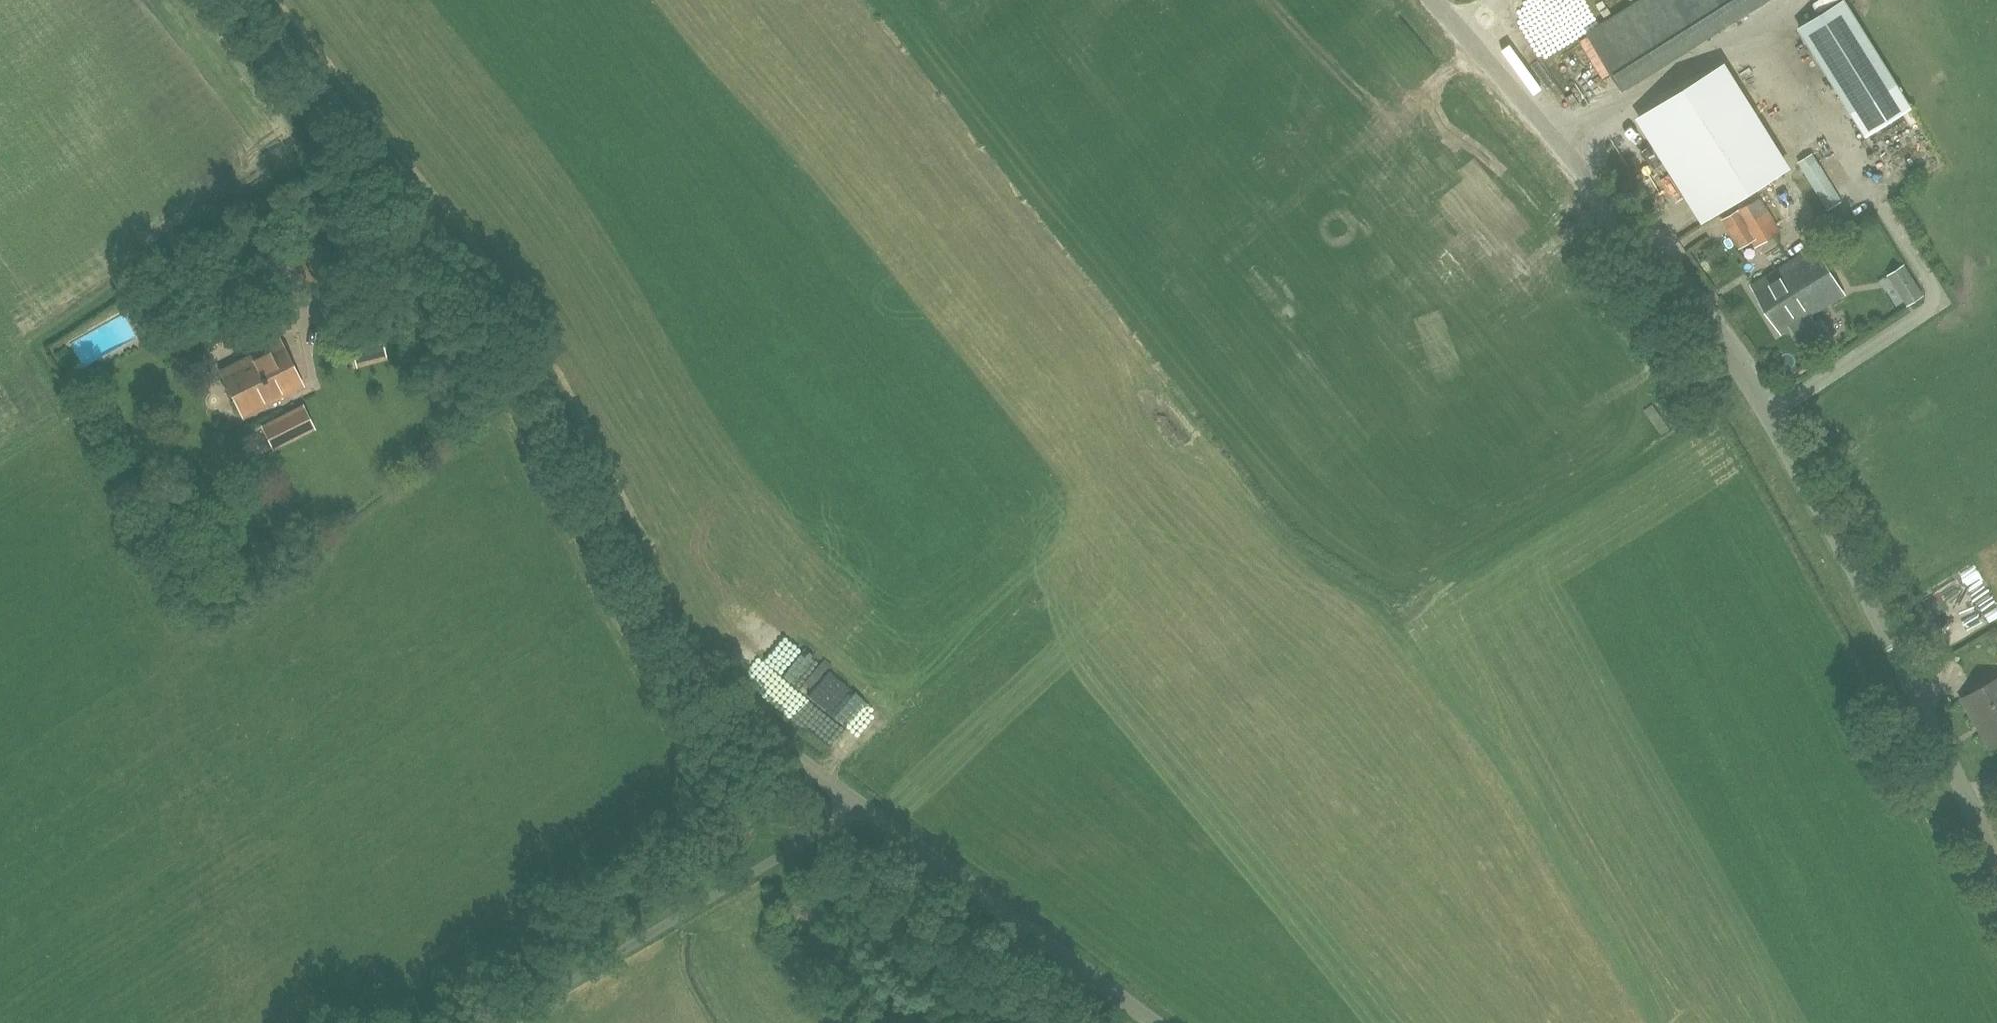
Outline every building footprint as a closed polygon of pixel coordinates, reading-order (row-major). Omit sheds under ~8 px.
[(1615,86),(1700,39),(1691,24),(1703,18),(1702,17),(1722,6),(1735,31),(1790,0),(1641,0),(1585,32),(1615,86)] [(1799,29),(1866,136),(1912,108),(1845,1),(1799,29)] [(1717,68),(1639,116),(1704,220),(1782,172),(1717,68)] [(1842,201),(1807,145),(1802,148),(1792,154),(1803,171),(1827,210),(1842,201)] [(1756,238),(1751,241),(1756,249),(1782,233),(1761,198),(1740,211),(1756,238)] [(1781,333),(1843,293),(1815,249),(1753,289),(1781,333)] [(244,414),(301,386),(278,339),(265,345),(267,349),(222,371),(244,414)] [(303,407),(264,427),(274,448),(314,429),(303,407)] [(1996,746),(1996,678),(1962,699),(1991,749),(1996,746)]
